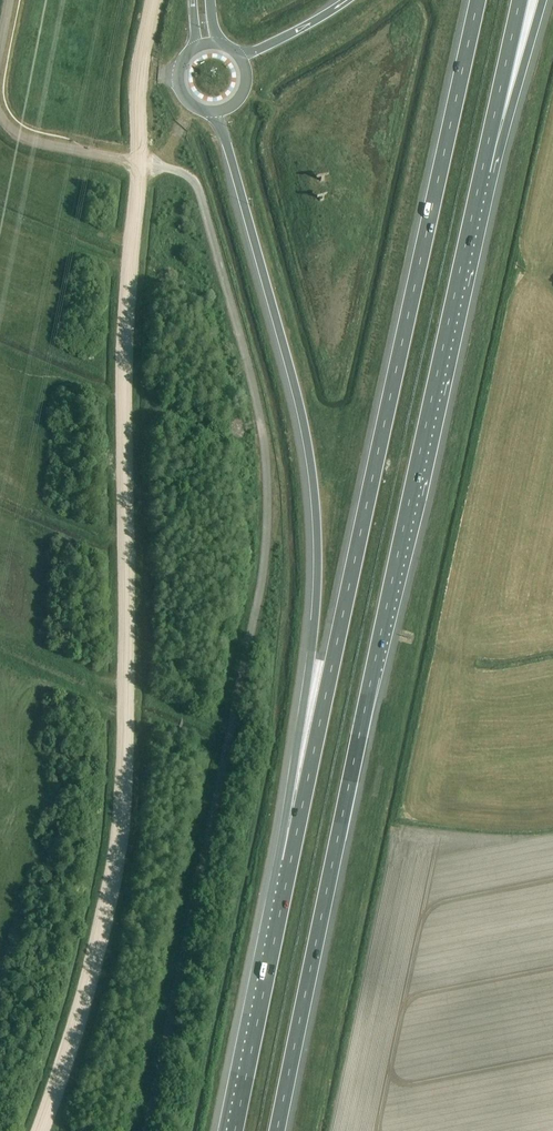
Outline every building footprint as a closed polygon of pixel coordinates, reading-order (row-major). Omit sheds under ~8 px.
[(174,128),(174,119),(165,119),(165,128),(174,128)]
